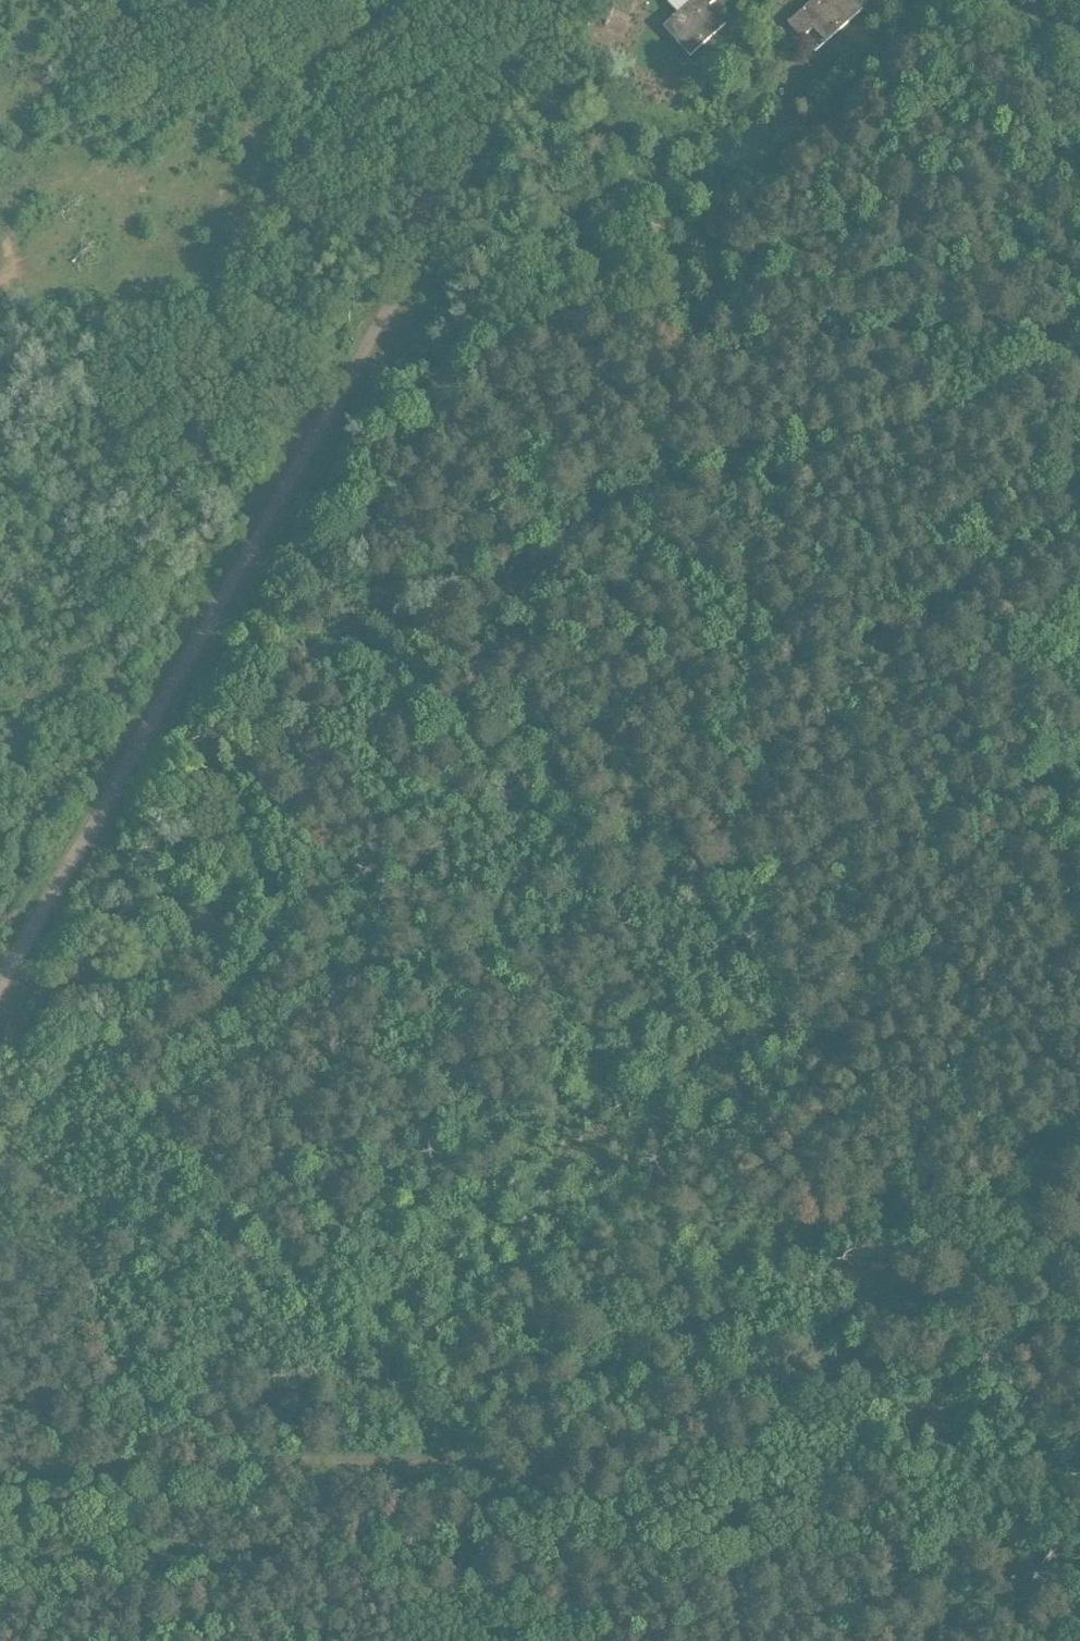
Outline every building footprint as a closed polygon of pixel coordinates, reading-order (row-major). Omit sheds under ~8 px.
[(660,27),(688,57),(724,24),(708,6),(714,0),(690,0),(660,27)] [(824,43),(860,10),(851,0),(811,0),(785,23),(800,39),(811,29),(824,43)]
